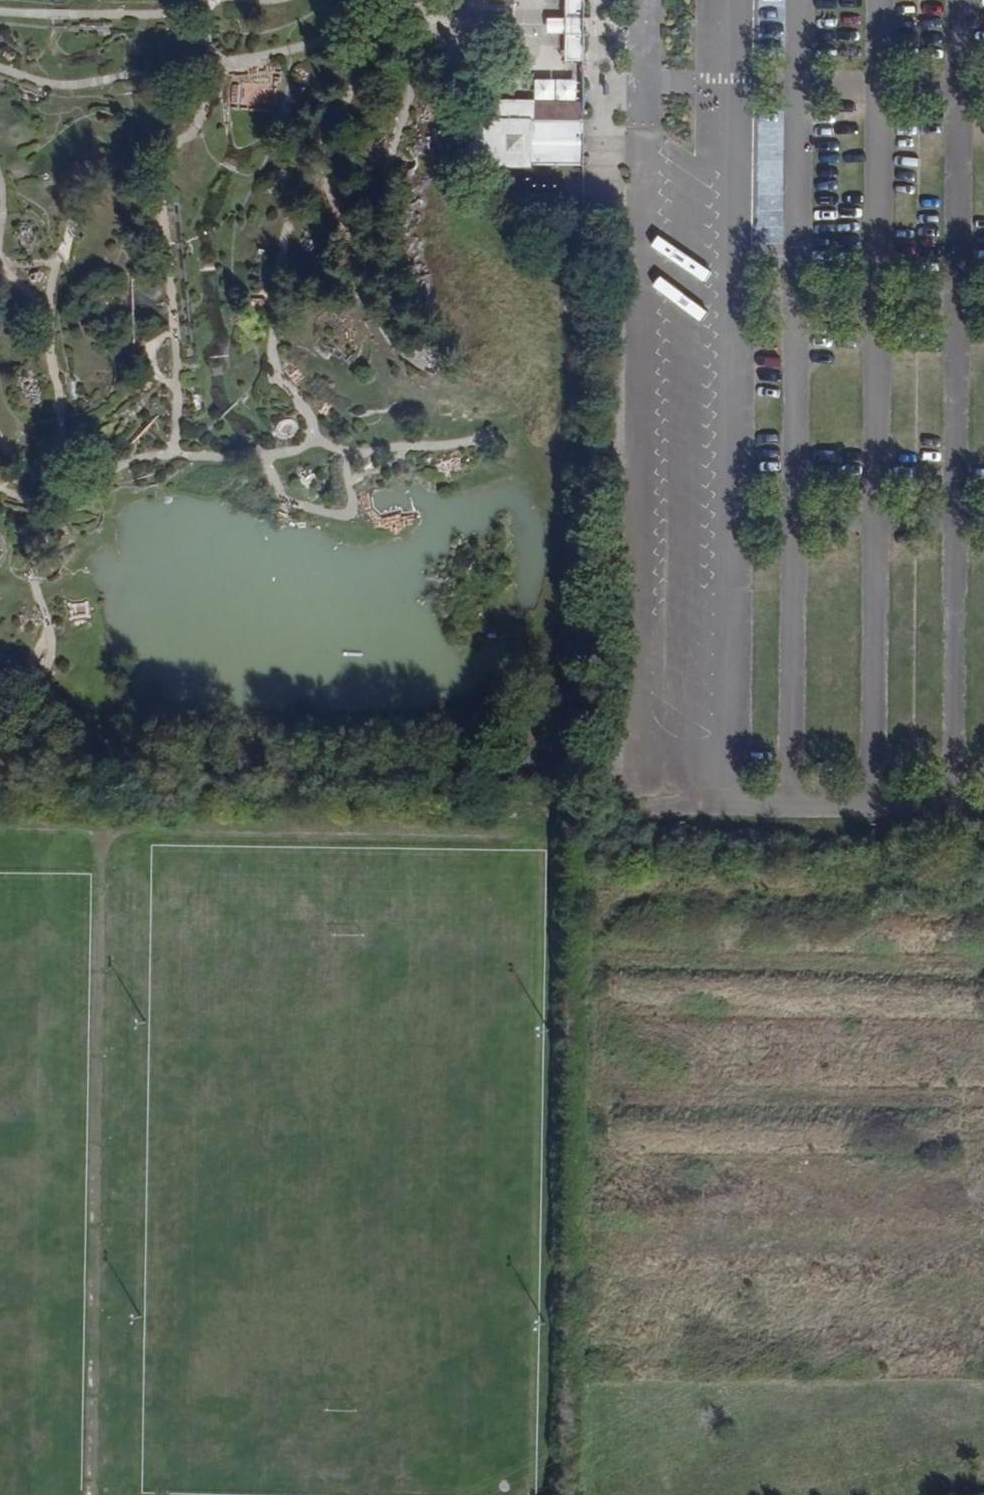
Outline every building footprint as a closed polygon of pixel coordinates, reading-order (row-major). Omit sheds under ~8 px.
[(582,59),(582,25),(583,0),(566,0),(566,18),(565,25),(565,33),(565,59),(582,59)] [(548,33),(565,33),(565,25),(566,18),(548,17),(548,25),(548,33)] [(536,78),(536,99),(579,100),(579,78),(536,78)] [(516,98),(497,98),(497,119),(501,119),(514,119),(533,119),(582,120),(585,120),(585,100),(579,100),(536,99),(516,98)] [(531,164),(582,165),(582,120),(533,119),(532,129),(514,128),(500,128),(501,119),(497,119),(470,118),(470,166),(500,166),(500,158),(513,158),(531,157),(531,164)] [(501,119),(500,128),(514,128),(532,129),(533,119),(514,119),(501,119)] [(500,166),(502,166),(513,166),(531,164),(531,157),(513,158),(500,158),(500,166)]
